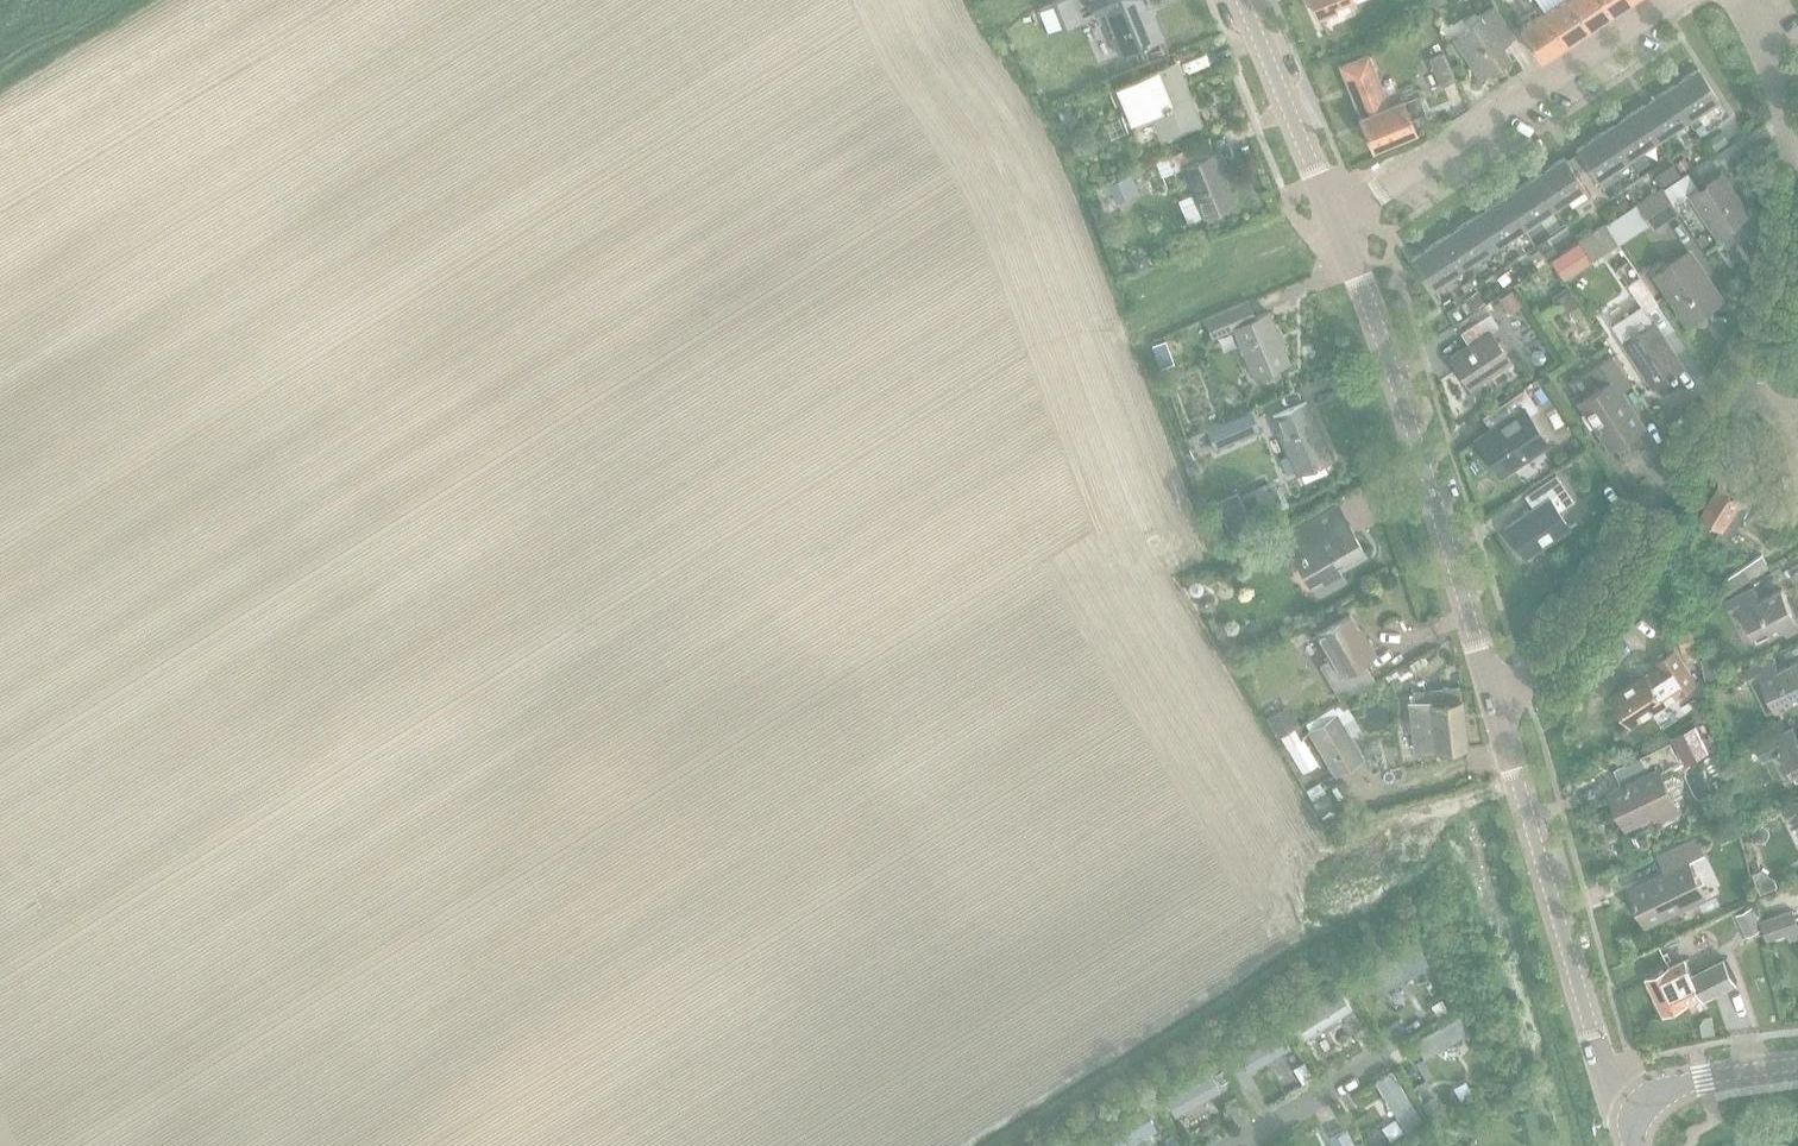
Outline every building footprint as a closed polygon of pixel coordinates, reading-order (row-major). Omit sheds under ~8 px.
[(1149,18),(1142,0),(1090,0),(1095,14),(1105,10),(1115,35),(1111,37),(1118,54),(1162,37),(1154,16),(1149,18)] [(1356,0),(1312,0),(1318,15),(1337,8),(1338,12),(1349,8),(1347,4),(1356,0)] [(1587,26),(1570,0),(1558,0),(1543,10),(1564,42),(1587,26)] [(1611,11),(1604,0),(1570,0),(1587,26),(1611,11)] [(1626,0),(1604,0),(1611,11),(1626,0)] [(1455,38),(1479,76),(1511,55),(1503,44),(1514,36),(1494,5),(1482,13),(1485,18),(1455,38)] [(1539,58),(1564,42),(1543,10),(1518,26),(1539,58)] [(1429,58),(1441,85),(1456,79),(1444,51),(1429,58)] [(1402,98),(1388,104),(1368,55),(1341,65),(1362,116),(1360,116),(1373,148),(1416,130),(1411,117),(1425,111),(1419,96),(1421,96),(1420,94),(1421,93),(1419,87),(1400,95),(1402,98)] [(1161,138),(1200,122),(1175,61),(1111,88),(1123,116),(1128,114),(1131,119),(1150,111),(1161,138)] [(1666,88),(1687,119),(1717,99),(1697,67),(1666,88)] [(1657,139),(1687,119),(1666,88),(1636,107),(1657,139)] [(1627,159),(1657,139),(1636,107),(1606,127),(1627,159)] [(1596,179),(1627,159),(1606,127),(1575,148),(1577,150),(1585,162),(1596,179)] [(1213,153),(1198,159),(1192,145),(1166,156),(1172,170),(1181,167),(1201,215),(1233,201),(1213,153)] [(1573,171),(1585,162),(1577,150),(1565,159),(1573,171)] [(1573,171),(1565,159),(1563,156),(1531,176),(1552,208),(1583,187),(1573,171)] [(1663,188),(1673,203),(1688,193),(1714,233),(1745,210),(1720,172),(1696,188),(1687,173),(1663,188)] [(1107,184),(1115,202),(1139,191),(1131,173),(1107,184)] [(1522,228),(1552,208),(1531,176),(1502,196),(1522,228)] [(1678,210),(1673,203),(1663,188),(1662,186),(1636,203),(1652,227),(1678,210)] [(1492,248),(1522,228),(1502,196),(1472,216),(1492,248)] [(1462,268),(1492,248),(1472,216),(1442,236),(1462,268)] [(1579,239),(1595,263),(1620,247),(1604,222),(1579,239)] [(1431,288),(1462,268),(1442,236),(1410,257),(1431,288)] [(1530,253),(1539,267),(1548,261),(1539,248),(1530,253)] [(1655,273),(1685,320),(1718,299),(1687,252),(1655,273)] [(1626,284),(1644,311),(1657,303),(1639,275),(1626,284)] [(1267,310),(1254,316),(1247,300),(1205,317),(1212,335),(1232,326),(1253,376),(1288,361),(1267,310)] [(1449,358),(1469,388),(1509,361),(1489,332),(1497,326),(1489,313),(1460,333),(1468,345),(1449,358)] [(1621,342),(1651,386),(1681,366),(1652,321),(1621,342)] [(1578,396),(1610,446),(1641,425),(1618,390),(1630,382),(1610,353),(1590,367),(1600,382),(1578,396)] [(1475,438),(1499,474),(1546,442),(1529,417),(1537,411),(1522,389),(1481,417),(1489,428),(1475,438)] [(1272,416),(1297,473),(1330,459),(1305,402),(1272,416)] [(1252,413),(1207,432),(1215,451),(1260,430),(1252,413)] [(1503,527),(1524,558),(1568,528),(1547,499),(1563,488),(1554,475),(1523,496),(1531,508),(1503,527)] [(1715,534),(1726,540),(1750,504),(1719,484),(1699,514),(1719,527),(1715,534)] [(1323,572),(1326,578),(1339,570),(1336,565),(1362,550),(1336,506),(1289,533),(1314,577),(1323,572)] [(1723,578),(1731,590),(1769,565),(1761,553),(1723,578)] [(1781,590),(1759,600),(1752,587),(1725,600),(1732,613),(1741,609),(1756,639),(1795,620),(1781,590)] [(1365,636),(1363,637),(1349,613),(1315,633),(1329,657),(1319,663),(1339,698),(1373,677),(1363,660),(1375,653),(1365,636)] [(1682,650),(1688,658),(1700,656),(1693,627),(1677,630),(1682,650)] [(1664,702),(1665,703),(1697,682),(1674,647),(1656,658),(1660,664),(1612,694),(1631,723),(1664,702)] [(1777,669),(1771,656),(1745,669),(1751,682),(1761,677),(1775,709),(1797,698),(1797,659),(1777,669)] [(1413,751),(1467,745),(1462,699),(1429,702),(1428,700),(1408,702),(1413,751)] [(1311,730),(1335,771),(1360,756),(1335,715),(1311,730)] [(1797,741),(1791,727),(1765,740),(1771,754),(1781,749),(1795,780),(1797,779),(1797,740),(1797,741)] [(1655,810),(1659,818),(1677,809),(1659,772),(1680,762),(1670,742),(1640,756),(1648,772),(1610,790),(1626,824),(1655,810)] [(1784,807),(1790,821),(1797,817),(1797,801),(1784,807)] [(1629,888),(1646,923),(1704,895),(1687,861),(1703,853),(1695,836),(1658,854),(1666,870),(1629,888)] [(1767,938),(1797,928),(1797,926),(1792,910),(1761,920),(1767,938)] [(1417,943),(1373,970),(1383,986),(1427,959),(1417,943)] [(1703,997),(1736,980),(1724,957),(1691,973),(1684,958),(1647,976),(1664,1013),(1702,995),(1703,997)] [(1350,1007),(1342,992),(1296,1019),(1305,1034),(1350,1007)] [(1458,1013),(1414,1040),(1424,1057),(1468,1030),(1458,1013)] [(1288,1044),(1280,1030),(1240,1054),(1248,1068),(1288,1044)] [(1391,1070),(1376,1080),(1406,1128),(1421,1118),(1391,1070)] [(1210,1073),(1166,1097),(1175,1112),(1218,1088),(1210,1073)] [(1109,1135),(1116,1145),(1123,1145),(1162,1122),(1154,1107),(1109,1135)] [(1330,1137),(1335,1145),(1354,1145),(1345,1129),(1330,1137)]
